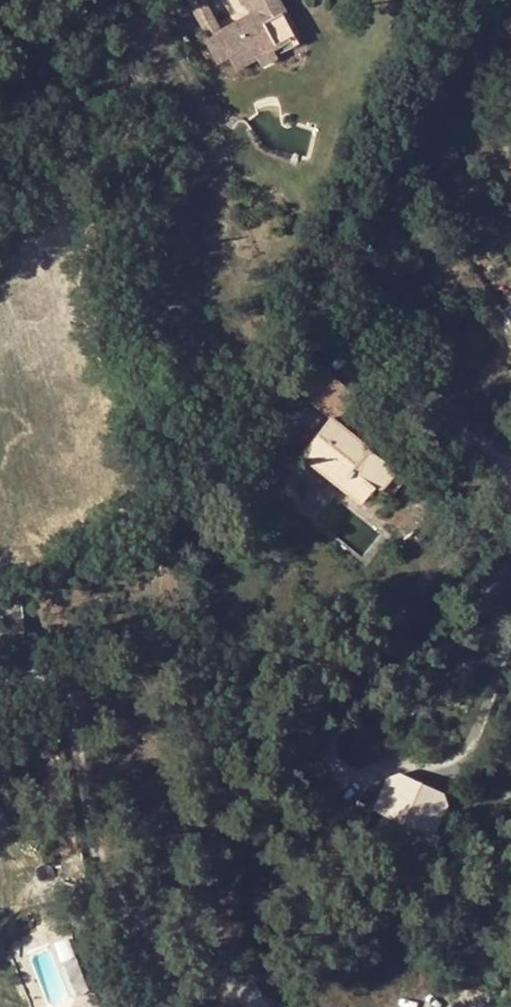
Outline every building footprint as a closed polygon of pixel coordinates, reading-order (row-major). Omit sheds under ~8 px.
[(208,37),(223,29),(206,0),(187,0),(208,37)] [(236,69),(259,58),(274,49),(300,35),(281,0),(252,0),(258,10),(251,13),(223,29),(208,37),(205,39),(218,62),(229,56),(236,69)] [(251,13),(258,10),(252,0),(244,0),(251,13)] [(274,49),(259,58),(263,66),(279,58),(274,49)] [(505,294),(496,299),(504,310),(510,306),(510,302),(505,294)] [(383,491),(398,470),(399,469),(358,437),(336,420),(340,415),(356,395),(321,367),(301,393),(331,417),(302,454),(362,502),(375,485),(383,491)] [(336,420),(358,437),(362,432),(340,415),(336,420)] [(398,470),(383,491),(392,497),(407,476),(398,470)] [(347,799),(327,775),(307,792),(326,815),(347,799)] [(411,805),(394,798),(389,810),(392,811),(387,822),(414,835),(418,828),(432,835),(443,812),(432,807),(435,802),(417,793),(411,805)]
